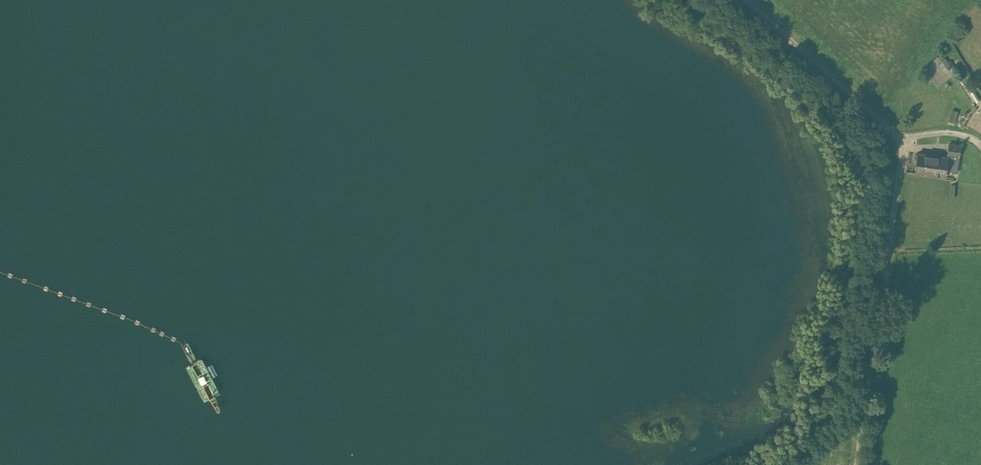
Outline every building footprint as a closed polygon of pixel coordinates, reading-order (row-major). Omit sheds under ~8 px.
[(945,57),(942,59),(949,68),(952,66),(945,57)] [(974,89),(969,91),(975,102),(980,99),(974,89)] [(958,110),(952,109),(949,120),(955,122),(958,110)] [(961,145),(949,143),(948,155),(959,157),(961,145)] [(919,153),(916,172),(945,176),(946,170),(947,157),(919,153)] [(946,170),(957,172),(959,157),(948,155),(947,157),(946,170)]
